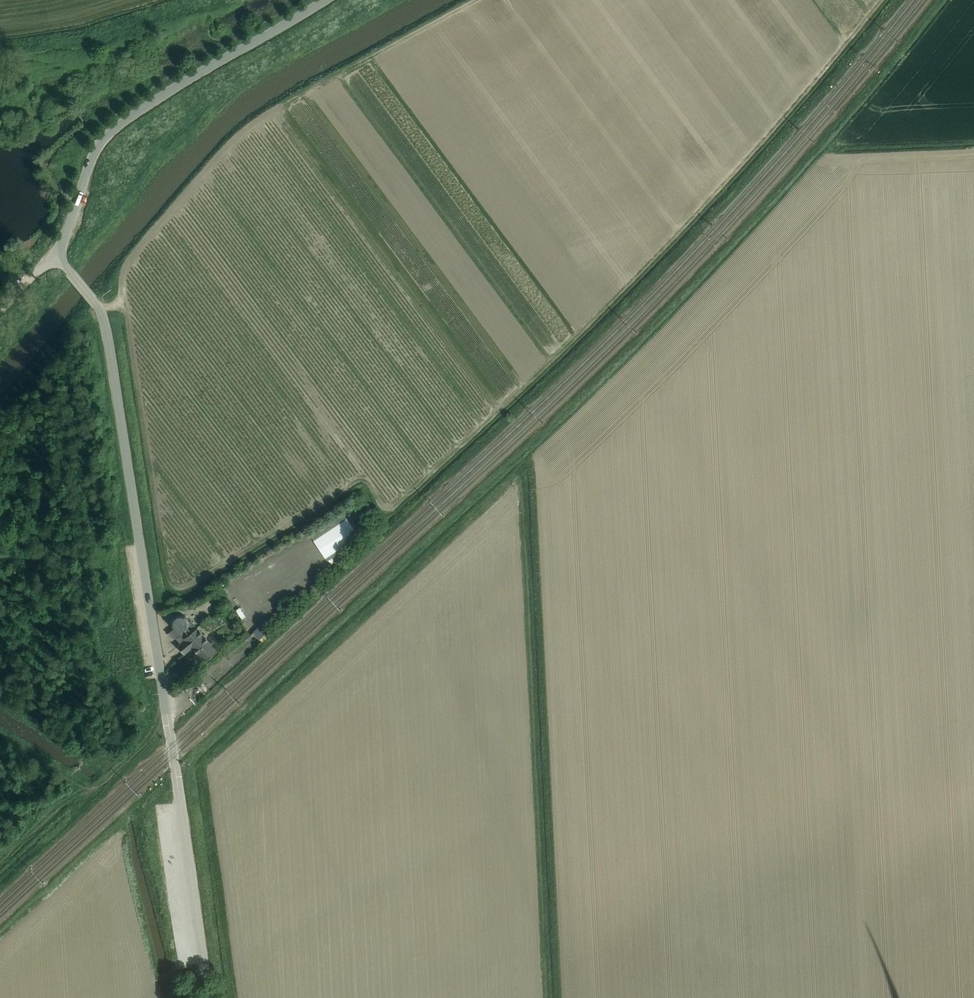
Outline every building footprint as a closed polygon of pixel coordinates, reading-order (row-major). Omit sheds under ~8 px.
[(347,518),(313,540),(325,558),(358,536),(347,518)] [(178,613),(176,614),(175,614),(173,615),(172,616),(171,618),(170,619),(170,621),(170,623),(170,624),(170,626),(171,628),(172,629),(167,633),(169,635),(173,638),(176,638),(180,643),(177,646),(183,654),(192,647),(204,661),(217,650),(197,627),(196,627),(191,621),(189,620),(189,619),(188,618),(187,616),(186,615),(184,614),(183,614),(181,613),(179,613),(178,613)]
